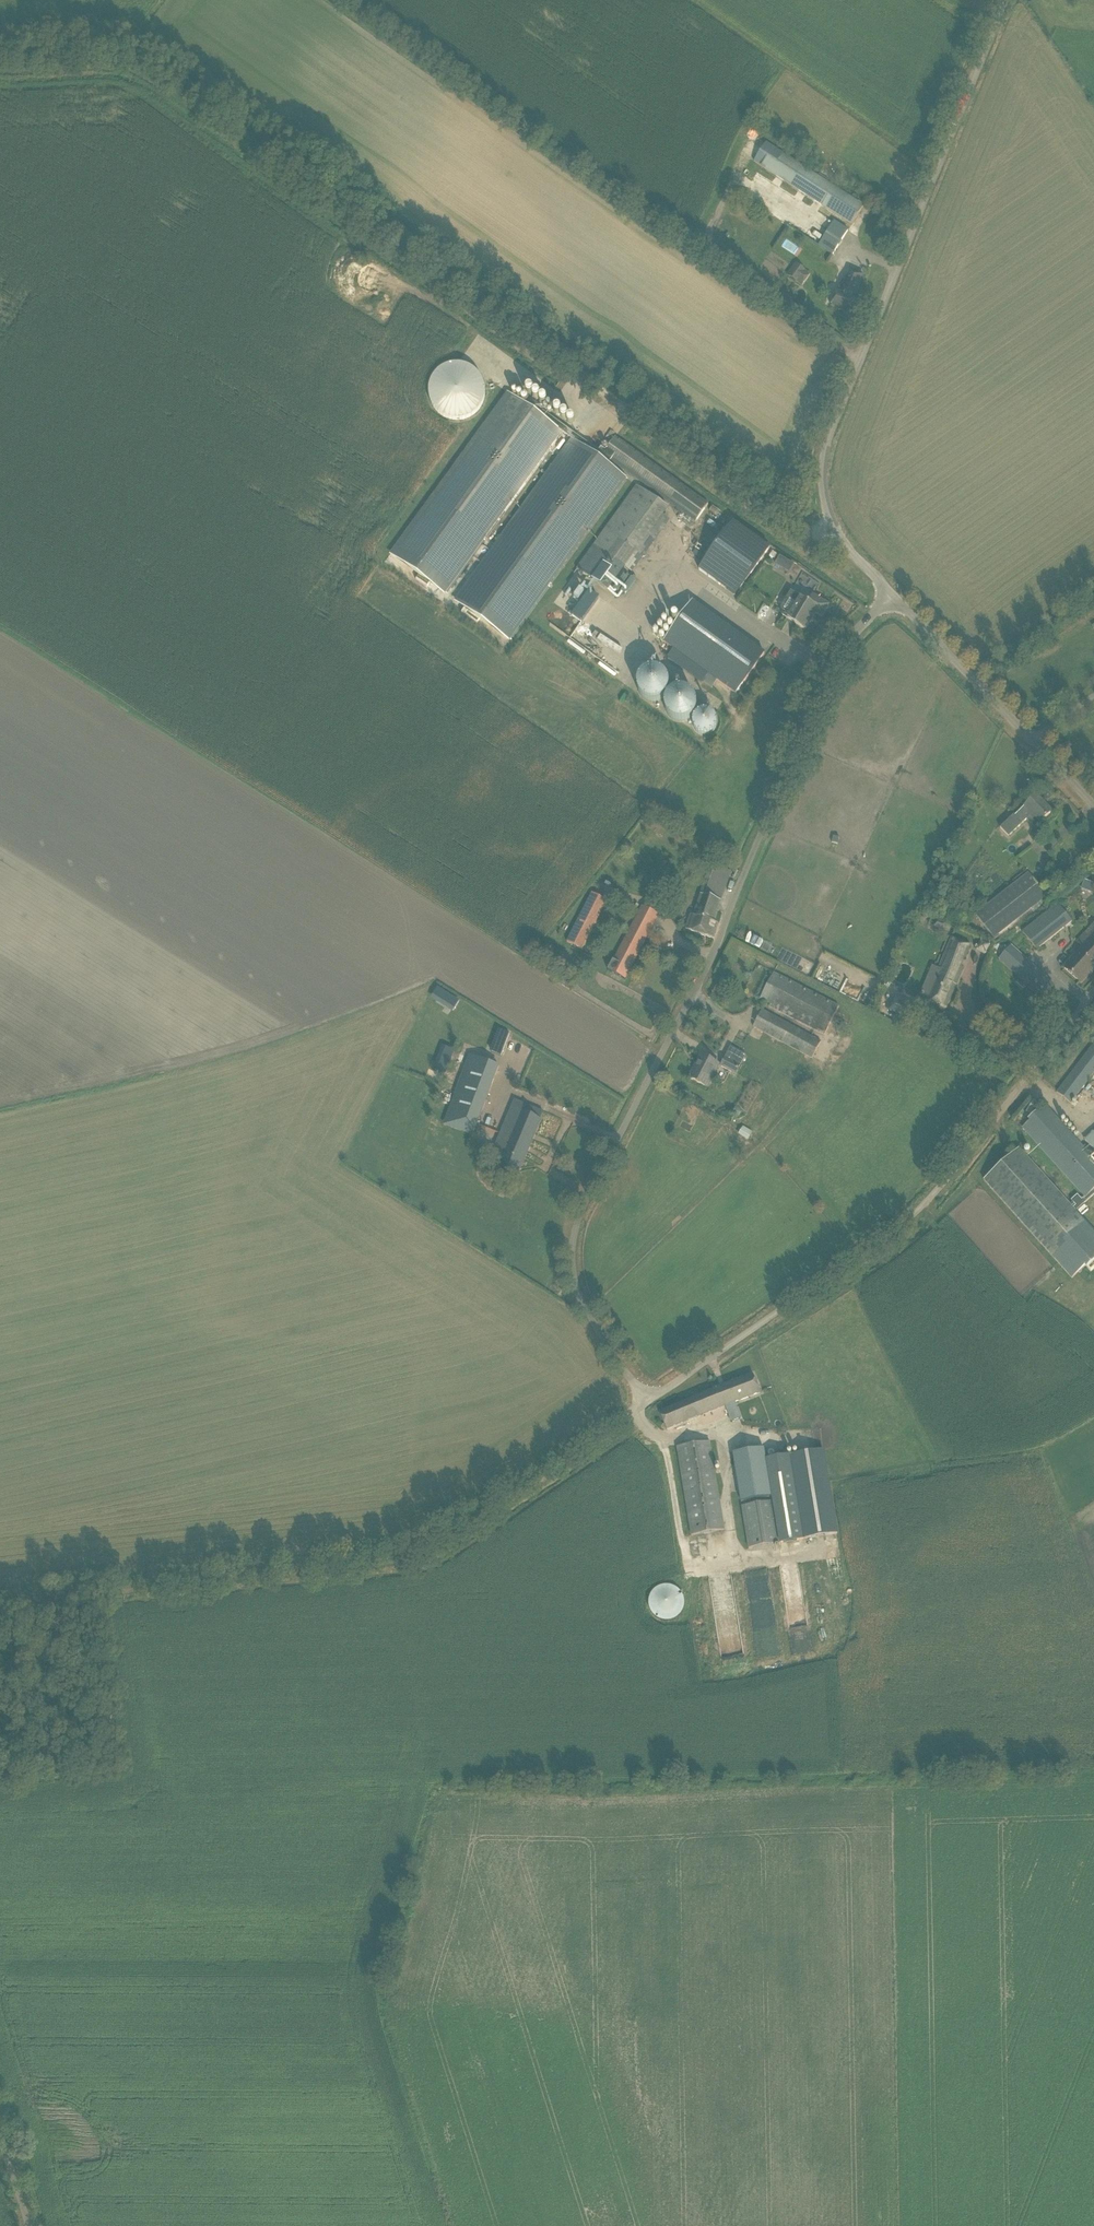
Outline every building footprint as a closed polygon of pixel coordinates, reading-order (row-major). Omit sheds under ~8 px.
[(865,205),(767,142),(754,161),(853,224),(865,205)] [(758,172),(742,197),(834,254),(849,229),(758,172)] [(848,314),(864,276),(861,274),(864,267),(845,259),(842,267),(850,270),(841,292),(838,291),(831,307),(838,310),(848,314)] [(797,282),(799,280),(803,283),(810,274),(805,271),(806,270),(796,263),(788,275),(797,282)] [(437,375),(434,415),(483,418),(487,367),(443,364),(442,375),(437,375)] [(485,535),(562,432),(563,432),(527,407),(505,391),(430,497),(485,535)] [(553,582),(628,478),(601,458),(603,455),(606,451),(602,448),(599,452),(541,410),(543,408),(532,400),(527,407),(563,432),(562,432),(573,440),(498,543),(553,582)] [(606,451),(603,455),(684,513),(696,521),(708,504),(616,437),(606,451)] [(485,535),(430,497),(390,552),(444,590),(485,535)] [(733,522),(699,569),(726,589),(735,596),(741,588),(770,548),(733,522)] [(458,600),(512,639),(553,582),(498,543),(458,600)] [(594,544),(577,568),(608,590),(624,567),(594,544)] [(795,572),(798,563),(780,556),(777,565),(795,572)] [(809,602),(791,592),(788,598),(796,603),(786,618),(794,623),(804,628),(813,612),(822,617),(829,605),(813,595),(809,602)] [(587,623),(600,600),(588,593),(575,616),(587,623)] [(693,601),(664,641),(736,693),(765,653),(693,601)] [(642,699),(680,694),(676,668),(639,672),(642,699)] [(723,711),(704,710),(705,691),(678,690),(677,717),(694,718),(694,731),(722,733),(723,711)] [(1036,795),(1028,802),(1020,810),(1015,816),(1013,815),(1000,828),(1008,836),(1028,818),(1032,814),(1040,823),(1044,819),(1052,812),(1036,795)] [(713,938),(718,924),(714,922),(715,921),(719,906),(721,900),(731,872),(711,866),(695,914),(691,913),(686,929),(713,938)] [(679,870),(659,887),(666,894),(685,877),(679,870)] [(994,938),(1032,909),(1034,911),(1044,903),(1043,901),(1048,897),(1029,872),(975,914),(994,938)] [(608,901),(593,893),(567,942),(583,950),(608,901)] [(1058,904),(1023,931),(1038,950),(1067,927),(1072,922),(1058,904)] [(642,906),(609,970),(626,979),(659,915),(642,906)] [(936,921),(934,926),(945,931),(947,925),(936,921)] [(1078,941),(1084,946),(1064,968),(1073,975),(1081,982),(1093,968),(1093,924),(1078,941)] [(963,966),(972,946),(954,938),(927,999),(946,1008),(965,967),(963,966)] [(1053,984),(1046,976),(1010,945),(998,958),(1033,990),(1041,997),(1053,984)] [(563,961),(560,968),(570,973),(573,967),(563,961)] [(774,973),(761,999),(770,1004),(768,1006),(823,1034),(838,1006),(774,973)] [(896,996),(889,1009),(903,1017),(910,1003),(896,996)] [(754,1027),(811,1057),(820,1041),(763,1010),(754,1027)] [(500,1029),(492,1050),(492,1052),(501,1055),(501,1054),(509,1033),(500,1029)] [(1057,1092),(1071,1103),(1079,1092),(1093,1072),(1093,1043),(1057,1092)] [(445,1074),(454,1050),(443,1046),(434,1070),(445,1074)] [(736,1075),(747,1055),(732,1047),(721,1066),(736,1075)] [(471,1054),(466,1066),(473,1068),(495,1077),(500,1065),(477,1057),(471,1054)] [(689,1078),(699,1083),(707,1087),(719,1064),(701,1055),(689,1078)] [(479,1118),(495,1077),(473,1068),(466,1066),(450,1107),(458,1110),(479,1118)] [(983,1180),(1053,1257),(1072,1278),(1085,1266),(1086,1266),(1091,1271),(1093,1268),(1093,1260),(1093,1259),(1093,1258),(1093,1231),(1088,1225),(1078,1214),(1076,1211),(1093,1195),(1093,1159),(1048,1108),(1049,1107),(1047,1105),(1022,1127),(1068,1179),(1084,1197),(1082,1199),(1077,1194),(1071,1200),(1075,1205),(1073,1207),(1019,1148),(983,1180)] [(493,1151),(502,1155),(495,1172),(517,1181),(545,1114),(525,1106),(523,1113),(506,1106),(496,1130),(501,1132),(493,1151)] [(458,1110),(455,1117),(479,1126),(481,1121),(478,1120),(479,1118),(458,1110)] [(743,1127),(739,1133),(749,1139),(752,1133),(743,1127)] [(1085,1140),(1093,1150),(1093,1132),(1085,1140)] [(660,1412),(664,1422),(666,1428),(760,1392),(753,1374),(713,1389),(660,1412)] [(729,1407),(733,1420),(741,1417),(737,1405),(729,1407)] [(724,1529),(710,1441),(677,1446),(692,1535),(724,1529)] [(741,1502),(771,1497),(764,1448),(733,1453),(741,1502)] [(823,1450),(767,1459),(781,1543),(837,1533),(823,1450)] [(780,1543),(774,1501),(742,1506),(749,1548),(780,1543)] [(781,1574),(787,1624),(809,1621),(803,1572),(781,1574)] [(678,1608),(678,1605),(678,1603),(677,1600),(676,1597),(674,1595),(671,1593),(669,1591),(666,1591),(663,1590),(660,1591),(657,1592),(655,1593),(652,1595),(650,1598),(649,1601),(648,1604),(648,1606),(648,1609),(649,1612),(651,1614),(653,1617),(655,1618),(658,1620),(661,1620),(664,1621),(666,1620),(669,1619),(672,1618),(674,1616),(676,1613),(677,1611),(678,1608)]
